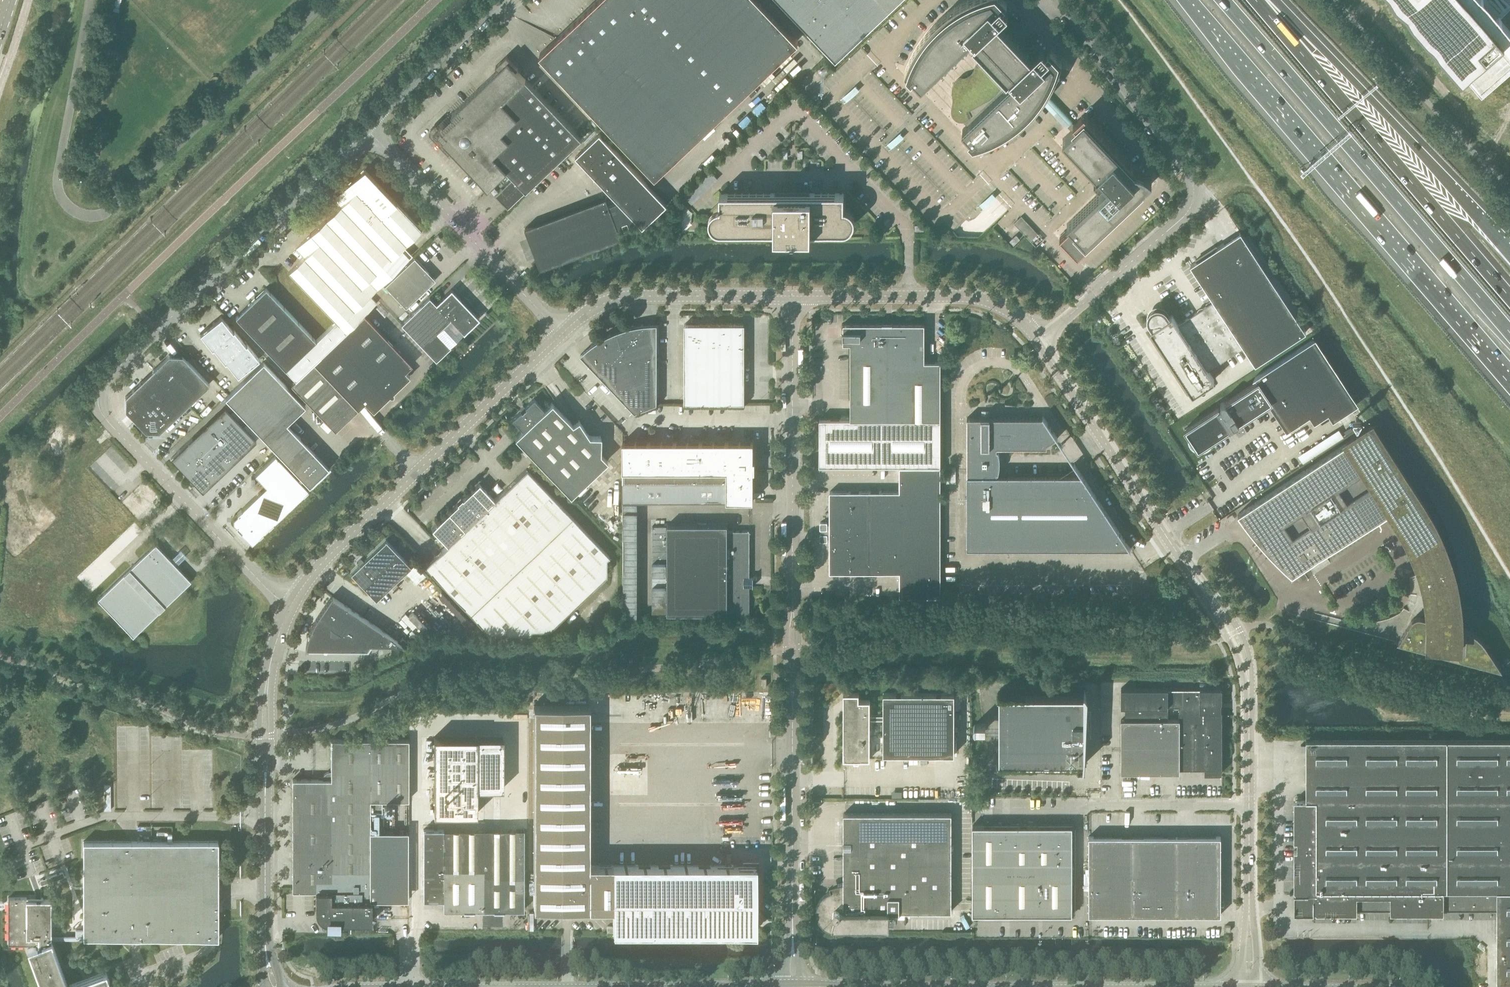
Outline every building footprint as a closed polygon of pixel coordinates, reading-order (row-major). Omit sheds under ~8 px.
[(113,10),(119,11),(121,0),(115,0),(113,10)] [(798,40),(761,0),(596,0),(540,53),(656,175),(798,40)] [(836,61),(899,0),(778,0),(836,61)] [(1047,95),(1056,78),(1062,59),(1051,48),(1047,52),(1042,46),(1031,57),(997,21),(1008,11),(1003,6),(1007,2),(1006,0),(968,0),(951,9),(939,19),(928,31),(918,43),(911,57),(905,72),(910,77),(912,75),(922,86),(972,38),(981,48),(980,49),(980,50),(980,51),(980,52),(981,53),(982,54),(983,54),(984,54),(985,54),(986,54),(986,53),(992,60),(991,59),(990,59),(989,58),(988,58),(987,58),(986,58),(985,58),(984,59),(983,59),(982,60),(981,61),(980,62),(980,63),(980,64),(979,64),(978,64),(977,64),(977,65),(976,65),(975,66),(975,67),(974,69),(973,70),(972,72),(971,73),(969,74),(968,75),(966,75),(965,76),(963,76),(961,77),(960,78),(958,78),(957,80),(955,81),(954,82),(954,84),(953,85),(952,87),(952,89),(952,91),(952,92),(953,96),(953,100),(952,103),(952,107),(951,108),(951,110),(951,111),(952,113),(952,114),(953,115),(953,116),(954,117),(955,118),(957,119),(958,120),(959,120),(960,120),(962,121),(963,120),(967,125),(963,129),(973,139),(971,142),(975,147),(991,142),(1005,134),(1019,125),(1031,114),(1037,107),(1043,100),(1072,130),(1063,139),(1068,144),(1067,145),(1103,189),(1067,223),(1068,224),(1069,224),(1070,225),(1060,235),(1078,254),(1144,191),(1142,189),(1152,179),(1149,177),(1146,175),(1143,173),(1140,171),(1137,171),(1134,170),(1131,168),(1134,165),(1084,113),(1074,123),(1047,95)] [(1461,78),(1467,73),(1481,89),(1509,64),(1509,30),(1502,20),(1499,17),(1496,20),(1480,2),(1482,0),(1393,0),(1461,78)] [(496,66),(499,69),(498,69),(475,92),(452,113),(454,114),(451,117),(449,115),(449,116),(445,119),(447,121),(444,123),(443,122),(439,125),(437,123),(437,122),(436,122),(432,127),(431,128),(430,129),(430,130),(430,131),(430,132),(431,133),(451,154),(450,152),(453,150),(488,187),(489,187),(503,202),(508,208),(582,138),(516,69),(518,67),(507,55),(496,66)] [(667,204),(600,133),(576,156),(611,193),(607,198),(606,197),(525,227),(529,238),(532,237),(537,249),(536,249),(538,255),(539,254),(539,257),(537,258),(541,268),(551,264),(550,261),(610,239),(611,241),(622,237),(618,228),(624,226),(625,228),(630,226),(630,224),(637,221),(643,227),(667,204)] [(336,321),(339,325),(355,310),(370,296),(404,263),(396,255),(422,230),(364,169),(338,194),(345,202),(296,248),(304,257),(289,272),(336,321)] [(774,234),(786,235),(786,230),(800,230),(799,235),(811,235),(811,230),(844,230),(845,230),(847,230),(848,229),(850,228),(851,227),(852,226),(853,224),(854,223),(854,222),(855,219),(855,218),(854,217),(854,215),(853,213),(852,211),(851,210),(850,209),(848,208),(846,207),(844,207),(844,193),(810,193),(810,194),(801,194),(801,191),(785,191),(785,194),(776,194),(776,193),(720,193),(720,207),(718,207),(717,208),(716,208),(714,209),(713,210),(712,211),(711,212),(710,213),(710,215),(709,216),(709,217),(709,219),(709,221),(710,223),(711,225),(712,226),(713,227),(716,229),(720,230),(774,230),(774,234)] [(1022,216),(1014,223),(1025,235),(1026,235),(1031,240),(1038,233),(1033,228),(1022,216)] [(1150,321),(1151,322),(1154,327),(1150,329),(1193,394),(1206,385),(1210,390),(1216,385),(1213,380),(1214,379),(1208,370),(1244,347),(1256,365),(1306,331),(1241,232),(1190,265),(1214,301),(1178,324),(1172,315),(1168,317),(1165,312),(1164,311),(1164,310),(1163,310),(1162,309),(1161,309),(1160,309),(1159,308),(1157,308),(1156,309),(1155,309),(1154,309),(1153,310),(1152,311),(1151,312),(1150,313),(1150,314),(1150,315),(1149,317),(1149,318),(1149,319),(1150,320),(1150,321)] [(1016,234),(1010,240),(1014,245),(1020,238),(1016,234)] [(414,257),(385,285),(406,307),(435,280),(414,257)] [(289,272),(286,268),(235,317),(286,369),(316,340),(316,341),(321,336),(336,321),(289,272)] [(436,303),(429,296),(401,323),(436,360),(445,351),(443,350),(448,346),(434,331),(449,318),(464,333),(479,318),(469,308),(468,309),(466,307),(467,306),(463,302),(462,303),(460,300),(461,299),(451,289),(436,303)] [(316,341),(316,340),(286,369),(295,379),(364,314),(365,315),(377,303),(370,296),(355,310),(339,325),(336,321),(321,336),(316,341)] [(351,415),(347,410),(353,405),(357,409),(358,408),(354,404),(361,398),(373,411),(390,395),(390,396),(393,396),(394,395),(394,392),(393,392),(410,376),(405,371),(412,364),(365,315),(364,314),(295,379),(291,384),(335,430),(351,415)] [(212,349),(214,348),(213,348),(233,331),(221,316),(212,323),(200,333),(212,349)] [(851,343),(851,418),(820,418),(820,465),(941,465),(941,361),(925,361),(925,323),(843,323),(843,343),(851,343)] [(635,411),(653,404),(657,403),(657,324),(650,324),(643,324),(636,325),(629,327),(623,329),(612,333),(609,334),(603,337),(597,341),(592,345),(585,350),(581,354),(635,411)] [(745,324),(685,324),(684,403),(745,403),(745,324)] [(234,330),(233,331),(213,348),(214,348),(225,363),(226,362),(226,361),(246,345),(246,344),(234,330)] [(1219,407),(1218,406),(1185,428),(1191,437),(1191,438),(1191,440),(1191,441),(1191,442),(1192,444),(1192,445),(1193,446),(1194,447),(1195,447),(1196,448),(1197,449),(1199,449),(1200,449),(1201,449),(1202,449),(1204,449),(1205,449),(1206,448),(1207,447),(1208,447),(1209,446),(1210,445),(1210,444),(1211,442),(1211,441),(1211,440),(1232,427),(1234,430),(1241,425),(1239,422),(1271,401),(1289,429),(1312,414),(1317,421),(1331,411),(1331,412),(1335,418),(1356,405),(1313,339),(1255,377),(1258,381),(1226,401),(1225,401),(1224,400),(1223,400),(1222,401),(1221,401),(1221,402),(1221,403),(1220,403),(1221,404),(1221,405),(1219,407)] [(226,361),(226,362),(238,376),(250,366),(259,359),(247,343),(246,344),(246,345),(226,361)] [(169,355),(154,369),(171,386),(188,404),(209,383),(183,355),(176,362),(169,355)] [(324,462),(287,423),(305,406),(263,361),(225,398),(309,486),(320,475),(318,473),(322,469),(320,466),(324,462)] [(125,410),(135,420),(171,386),(154,369),(125,396),(125,410)] [(188,404),(171,386),(135,420),(145,431),(159,432),(188,404)] [(515,437),(570,495),(607,460),(600,453),(601,436),(589,435),(579,419),(572,423),(566,417),(552,402),(544,409),(534,398),(525,406),(526,407),(522,412),(521,411),(512,419),(522,430),(515,436),(515,437)] [(224,407),(171,458),(199,487),(203,482),(207,487),(256,440),(224,407)] [(967,447),(967,475),(967,548),(1130,547),(1082,475),(997,475),(997,472),(998,472),(997,472),(998,472),(999,470),(999,468),(1000,466),(1000,463),(1000,461),(1000,458),(1000,456),(999,454),(999,451),(998,449),(997,449),(998,450),(997,450),(997,447),(1047,447),(1047,442),(1056,436),(1044,417),(967,417),(967,447)] [(1417,493),(1413,488),(1372,425),(1347,442),(1253,504),(1238,514),(1243,520),(1247,526),(1252,531),(1256,537),(1261,543),(1266,548),(1271,554),(1276,559),(1281,564),(1287,569),(1292,574),(1314,560),(1315,561),(1316,561),(1317,561),(1318,561),(1318,560),(1319,560),(1319,559),(1319,558),(1319,557),(1391,510),(1396,517),(1399,521),(1402,526),(1404,531),(1407,536),(1410,541),(1412,546),(1414,551),(1416,557),(1418,562),(1420,567),(1422,573),(1423,579),(1425,585),(1426,592),(1427,598),(1429,618),(1421,616),(1420,616),(1419,616),(1417,616),(1416,616),(1415,617),(1414,617),(1413,618),(1412,619),(1412,620),(1398,642),(1502,669),(1486,645),(1485,643),(1483,641),(1482,639),(1480,637),(1478,635),(1476,633),(1473,632),(1471,631),(1469,629),(1466,628),(1464,627),(1460,626),(1459,606),(1458,602),(1458,596),(1457,590),(1456,584),(1454,578),(1453,572),(1451,566),(1450,560),(1448,554),(1446,548),(1443,542),(1441,536),(1438,531),(1436,525),(1433,519),(1430,514),(1427,509),(1424,503),(1420,498),(1417,493)] [(623,500),(653,500),(753,500),(753,470),(755,470),(755,459),(753,459),(753,442),(739,442),(739,444),(729,442),(713,442),(713,444),(703,442),(687,442),(687,444),(677,442),(661,442),(661,444),(651,442),(635,442),(635,444),(625,442),(623,442),(623,431),(623,433),(623,443),(623,500)] [(252,543),(288,508),(308,489),(275,454),(255,474),(266,486),(256,496),(237,513),(238,514),(234,518),(234,522),(236,525),(236,526),(241,532),(252,543)] [(900,596),(901,596),(940,596),(941,596),(941,595),(941,467),(940,467),(940,466),(901,466),(900,467),(900,491),(831,491),(830,491),(830,492),(830,525),(827,525),(827,522),(821,522),(820,522),(820,523),(820,529),(821,529),(823,529),(823,534),(821,534),(820,534),(820,541),(821,541),(827,541),(827,540),(827,538),(830,538),(830,571),(830,572),(831,572),(900,572),(900,596)] [(427,563),(425,565),(425,566),(488,632),(529,632),(531,630),(532,629),(549,629),(607,574),(606,558),(609,556),(526,469),(514,480),(506,488),(494,499),(479,483),(473,489),(472,490),(449,512),(448,513),(443,518),(432,528),(447,544),(443,548),(427,563)] [(727,524),(668,524),(668,612),(727,612),(727,613),(730,616),(747,616),(749,613),(749,530),(727,530),(727,524)] [(359,565),(351,573),(376,599),(411,566),(386,539),(363,560),(361,558),(357,562),(359,565)] [(156,544),(140,559),(98,599),(133,636),(191,581),(156,544)] [(307,643),(306,647),(309,648),(367,648),(369,645),(370,644),(404,644),(332,596),(318,616),(316,620),(314,623),(312,627),(310,631),(309,635),(308,639),(307,643)] [(1221,702),(1222,702),(1222,688),(1200,688),(1168,688),(1121,688),(1121,706),(1125,706),(1125,719),(1121,719),(1121,772),(1180,772),(1180,769),(1205,769),(1205,772),(1222,772),(1222,710),(1221,710),(1221,702)] [(1078,762),(1078,760),(1084,760),(1084,763),(1085,763),(1085,689),(1084,689),(1084,693),(1070,693),(1070,691),(1021,691),(1021,693),(998,693),(998,694),(999,694),(999,759),(998,759),(998,760),(1023,760),(1023,762),(1078,762)] [(859,693),(844,693),(844,759),(854,759),(854,761),(859,761),(859,759),(870,759),(870,720),(884,720),(884,754),(954,754),(955,693),(884,693),(884,715),(870,715),(870,700),(859,700),(859,693)] [(755,864),(653,864),(588,864),(588,705),(533,705),(533,873),(534,906),(550,906),(575,906),(613,906),(613,926),(607,926),(607,931),(653,931),(755,931),(755,864)] [(434,812),(434,813),(435,813),(435,812),(434,812),(434,803),(459,803),(459,811),(475,811),(475,813),(477,813),(477,812),(477,783),(502,783),(502,788),(503,788),(503,787),(503,737),(434,737),(434,812)] [(323,779),(295,779),(293,779),(293,890),(316,890),(316,911),(317,915),(319,919),(323,921),(327,922),(372,922),(372,900),(370,900),(370,835),(370,810),(382,810),(382,800),(409,800),(409,739),(331,739),(331,771),(328,771),(325,773),(324,775),(323,778),(323,779)] [(1428,913),(1428,910),(1497,910),(1497,982),(1509,982),(1509,740),(1306,740),(1306,800),(1294,800),(1294,841),(1297,841),(1297,850),(1294,850),(1294,891),(1295,891),(1295,893),(1294,893),(1294,913),(1316,913),(1316,912),(1318,912),(1318,913),(1357,913),(1357,910),(1389,910),(1392,910),(1392,913),(1428,913)] [(844,882),(839,884),(841,891),(838,890),(836,891),(834,891),(831,892),(829,892),(826,894),(824,895),(823,896),(821,898),(819,900),(818,903),(817,905),(817,908),(817,910),(817,913),(817,916),(818,919),(819,921),(821,924),(823,926),(825,928),(827,929),(832,930),(834,931),(837,931),(842,930),(846,929),(849,927),(851,926),(890,926),(890,911),(951,911),(951,813),(844,813),(844,882)] [(1002,914),(1036,914),(1043,914),(1072,914),(1073,914),(1073,881),(1073,870),(1073,837),(1073,825),(1072,825),(1020,825),(1010,825),(973,825),(973,914),(976,914),(1002,914)] [(524,910),(524,829),(424,829),(423,900),(444,900),(443,910),(524,910)] [(370,835),(370,900),(372,900),(410,900),(411,835),(370,835)] [(1221,914),(1221,836),(1089,836),(1089,885),(1089,914),(1221,914)] [(36,946),(27,949),(41,986),(112,986),(106,972),(70,985),(69,983),(67,984),(51,940),(86,940),(86,938),(218,937),(218,841),(83,841),(83,928),(75,928),(75,935),(51,935),(51,899),(27,899),(27,897),(8,897),(8,944),(36,944),(36,946)]
